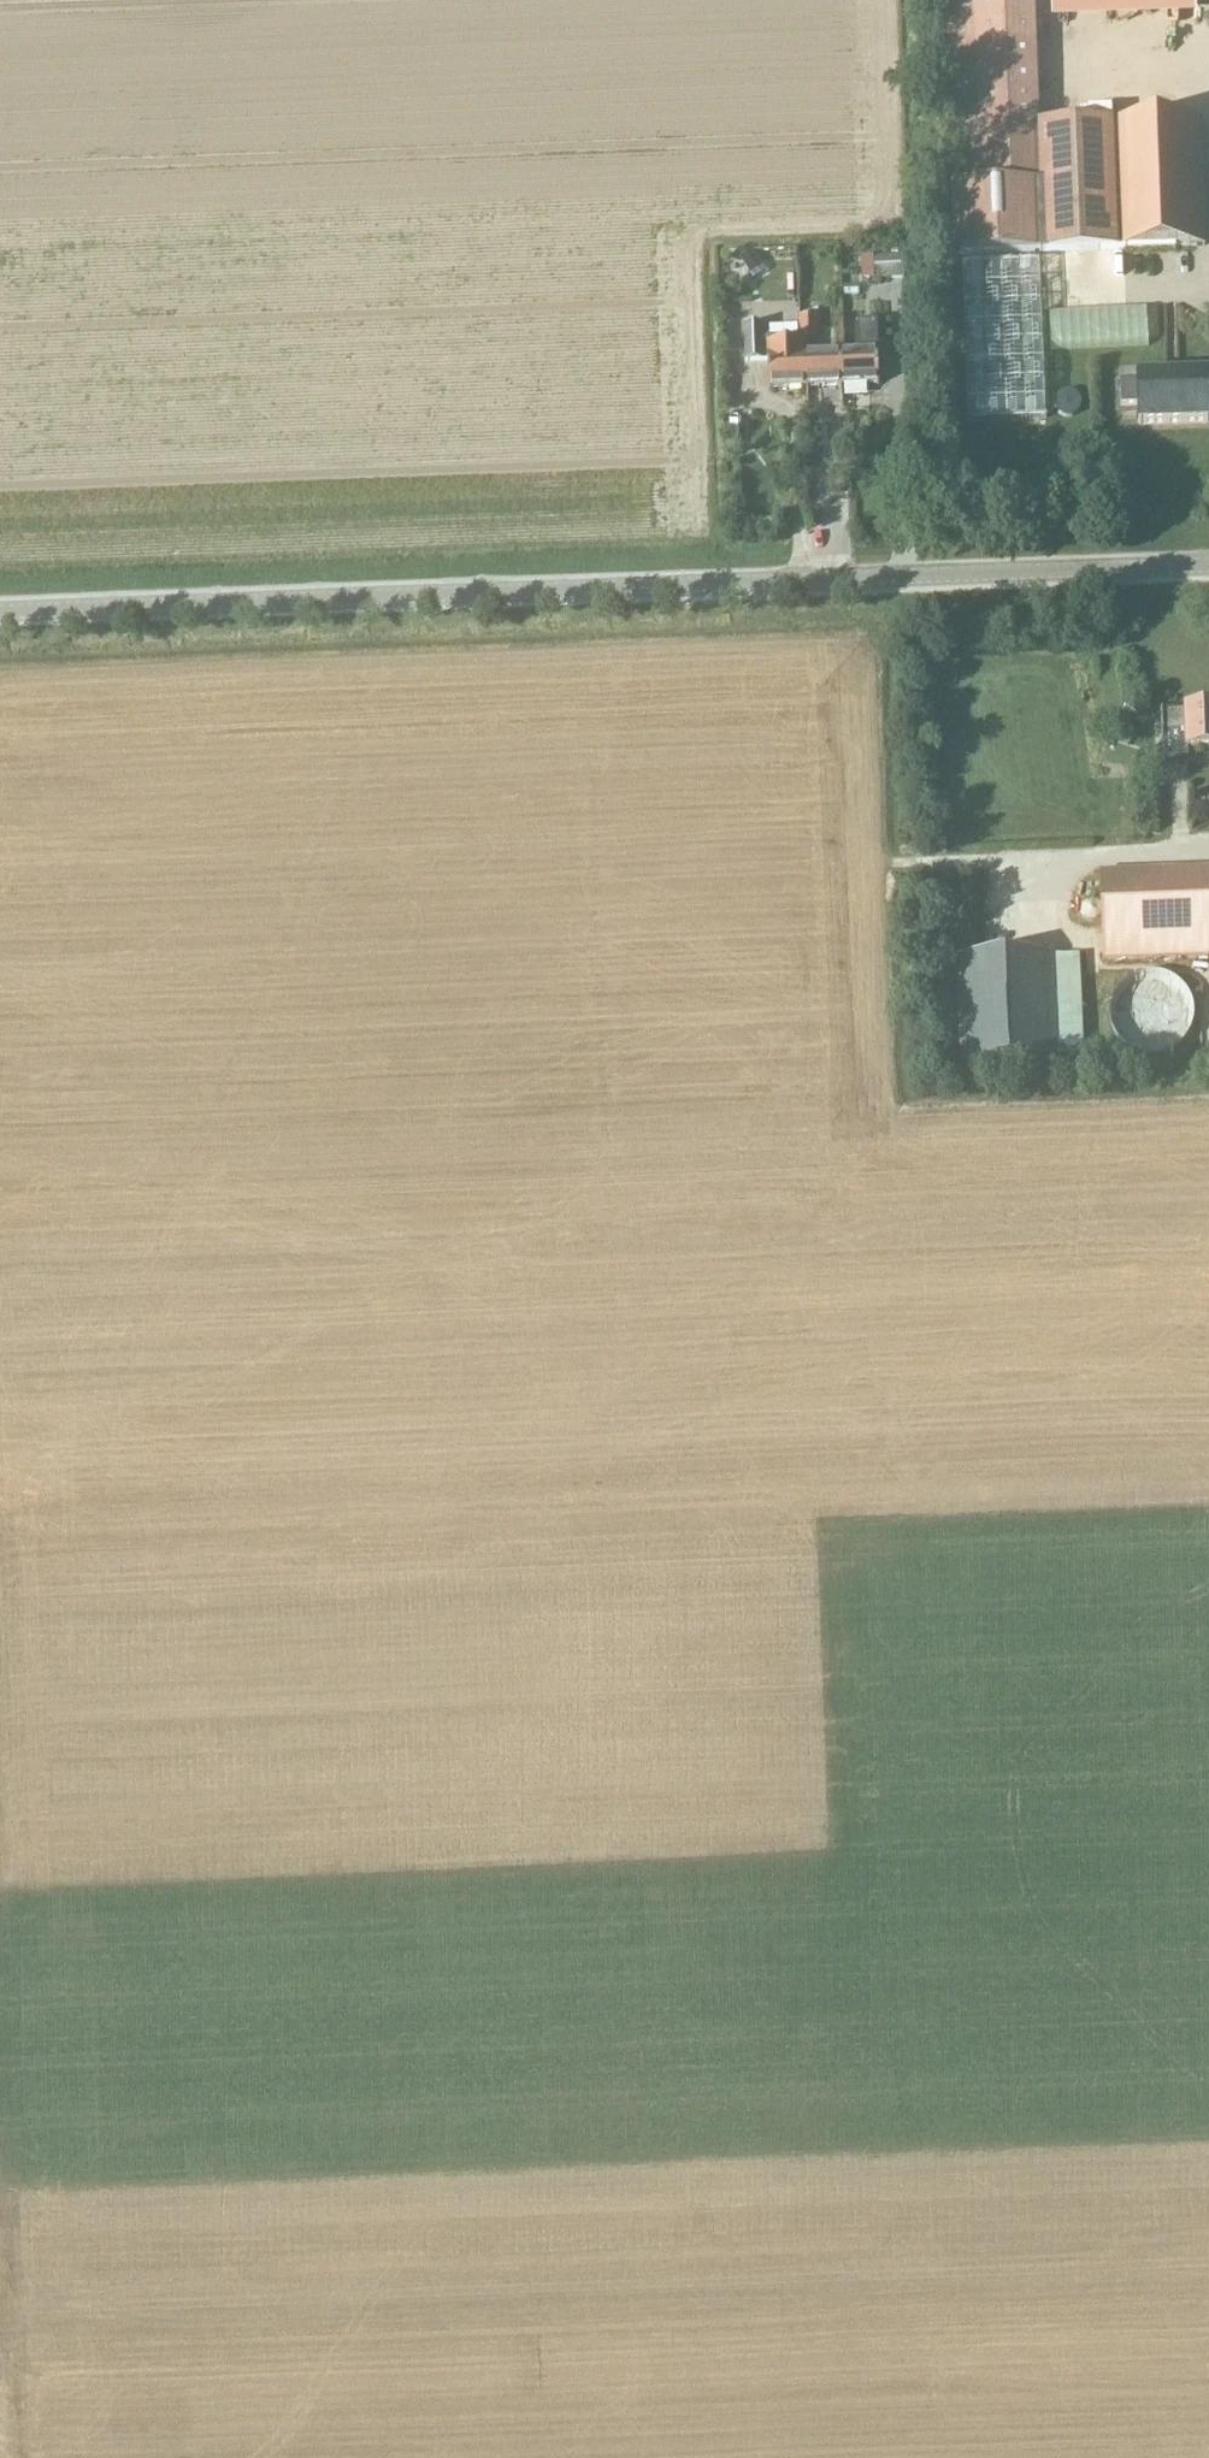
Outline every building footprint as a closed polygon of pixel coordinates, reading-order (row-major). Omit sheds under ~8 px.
[(953,255),(1203,245),(1198,119),(1036,125),(1033,42),(1032,0),(943,0),(945,45),(953,255)] [(1089,55),(1091,75),(1111,73),(1109,53),(1089,55)] [(872,257),(873,279),(902,278),(901,256),(872,257)] [(868,283),(869,262),(856,261),(854,282),(868,283)] [(1038,262),(959,265),(965,421),(1044,419),(1038,262)] [(798,330),(815,329),(814,316),(798,317),(798,330)] [(877,384),(876,353),(878,353),(877,320),(857,321),(858,354),(839,355),(841,386),(877,384)] [(803,342),(799,342),(761,344),(760,325),(742,326),(744,362),(767,361),(768,389),(804,388),(803,357),(803,342)] [(799,342),(803,342),(816,342),(815,329),(798,330),(799,342)] [(1130,333),(1129,351),(1142,351),(1143,333),(1130,333)] [(804,388),(841,386),(839,355),(803,357),(804,388)] [(1208,421),(1207,375),(1136,376),(1136,378),(1119,379),(1120,403),(1136,402),(1137,422),(1208,421)] [(1074,392),(1068,391),(1062,393),(1058,397),(1056,402),(1056,408),(1058,413),(1063,417),(1068,418),(1074,417),(1079,413),(1082,407),(1081,401),(1079,396),(1074,392)] [(1208,749),(1208,707),(1185,708),(1185,711),(1161,712),(1163,758),(1182,757),(1182,750),(1208,749)] [(1208,957),(1208,869),(1101,873),(1104,960),(1208,957)] [(961,1064),(1058,1060),(1054,954),(957,957),(961,1064)] [(1057,995),(1077,994),(1075,959),(1055,960),(1057,995)] [(1164,973),(1152,972),(1140,973),(1129,979),(1120,987),(1114,997),(1110,1009),(1110,1021),(1114,1032),(1121,1043),(1130,1050),(1141,1055),(1153,1057),(1165,1055),(1176,1049),(1185,1041),(1191,1031),(1195,1019),(1194,1007),(1191,996),(1184,986),(1175,978),(1164,973)]
